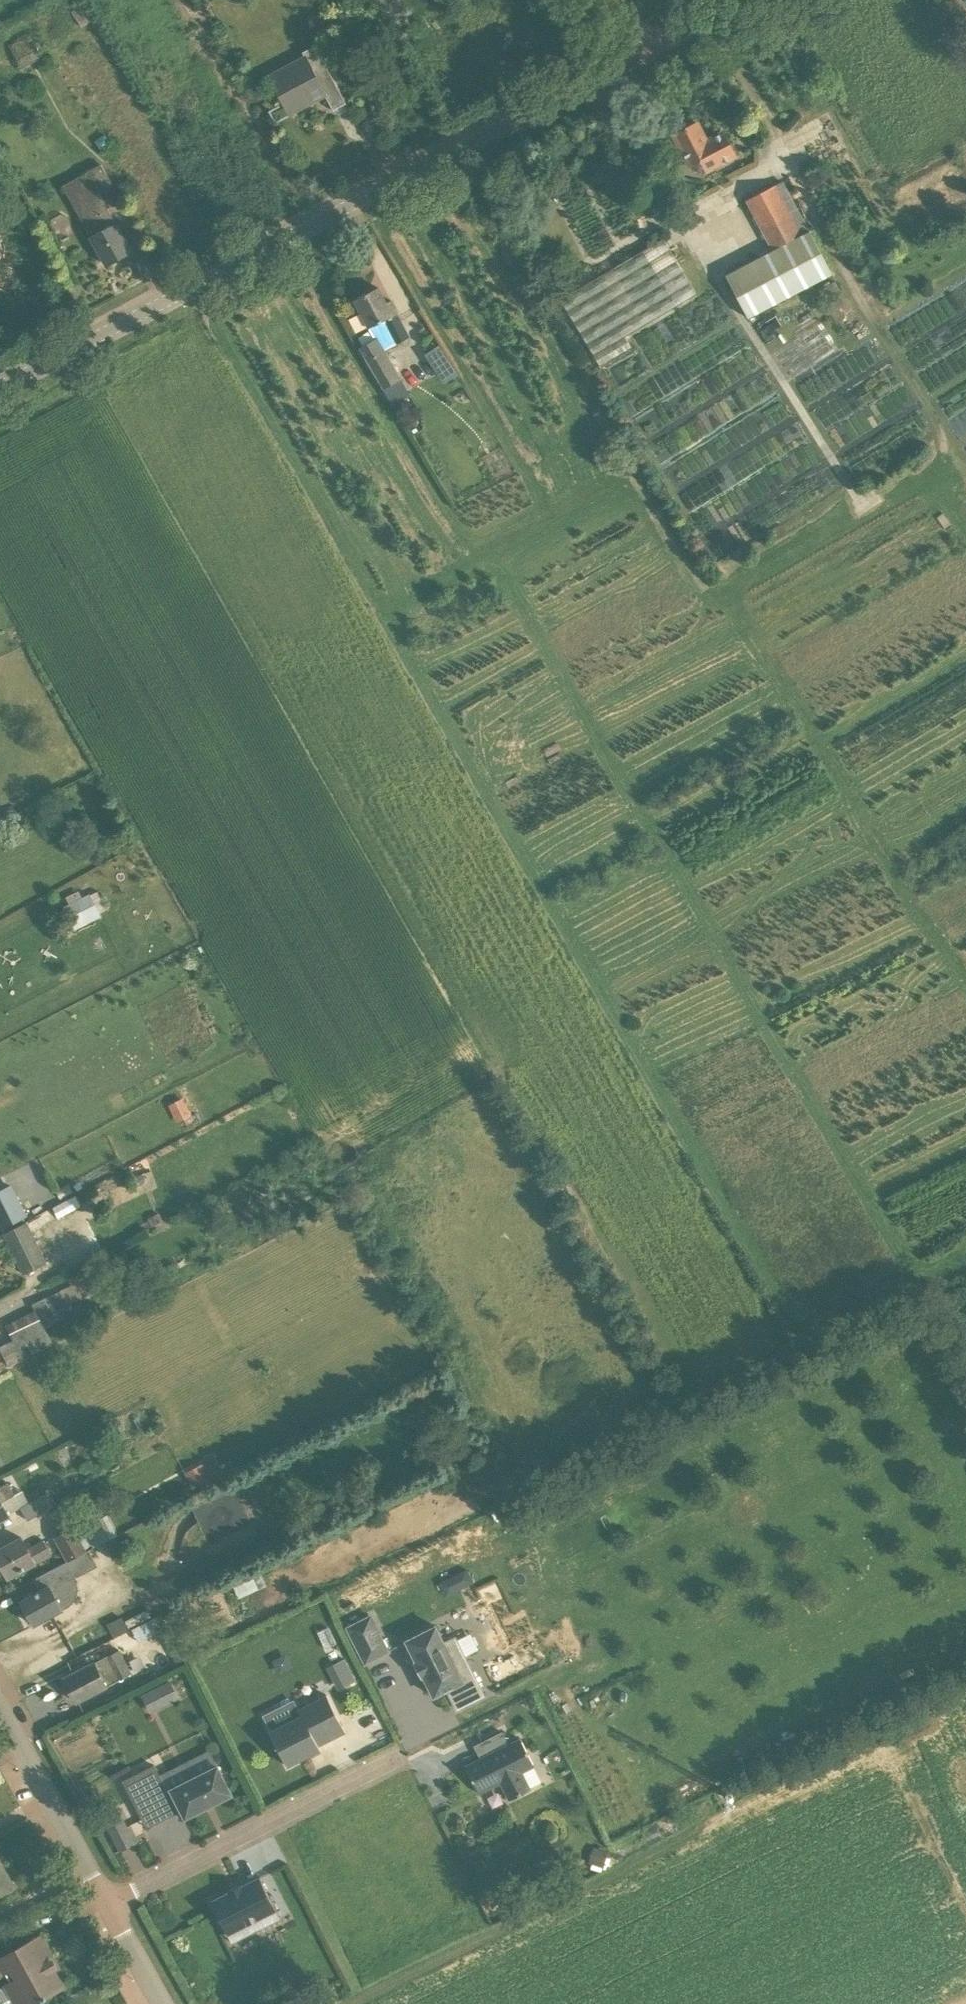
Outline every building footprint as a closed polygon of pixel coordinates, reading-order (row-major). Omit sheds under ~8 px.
[(82,5),(71,12),(82,27),(92,20),(82,5)] [(10,45),(21,68),(42,58),(30,35),(10,45)] [(295,72),(272,84),(282,105),(289,101),(295,113),(313,104),(311,100),(324,94),(333,111),(346,104),(316,45),(303,52),(304,56),(290,63),(295,72)] [(723,132),(707,140),(698,123),(674,135),(690,166),(702,160),(708,171),(736,157),(723,132)] [(132,252),(100,192),(115,185),(103,163),(88,171),(88,172),(65,185),(107,265),(132,252)] [(772,250),(809,231),(783,181),(746,201),(772,250)] [(809,231),(772,250),(725,275),(748,319),(832,274),(809,231)] [(696,295),(663,240),(561,300),(601,367),(632,349),(625,337),(696,295)] [(355,299),(369,328),(376,338),(359,346),(388,403),(406,393),(384,350),(409,337),(397,314),(398,313),(391,300),(386,303),(378,287),(355,299)] [(98,891),(62,903),(70,927),(106,915),(98,891)] [(192,1117),(183,1098),(169,1105),(178,1123),(192,1117)] [(143,1174),(134,1178),(138,1186),(147,1182),(143,1174)] [(0,1190),(0,1229),(1,1230),(28,1217),(12,1184),(0,1190)] [(159,1214),(149,1219),(153,1227),(163,1221),(159,1214)] [(27,1274),(47,1263),(27,1222),(6,1233),(27,1274)] [(60,1290),(45,1297),(56,1321),(72,1314),(60,1290)] [(37,1309),(4,1325),(12,1341),(0,1347),(0,1350),(8,1367),(54,1344),(37,1309)] [(198,1499),(216,1490),(203,1463),(185,1472),(198,1499)] [(29,1502),(22,1491),(15,1495),(8,1482),(0,1487),(0,1519),(10,1514),(9,1513),(21,1507),(28,1520),(56,1504),(49,1491),(29,1502)] [(74,1524),(53,1536),(67,1560),(88,1549),(74,1524)] [(52,1554),(44,1540),(28,1549),(22,1537),(0,1549),(0,1562),(9,1578),(36,1563),(36,1562),(52,1554)] [(67,1560),(37,1577),(43,1589),(21,1601),(35,1625),(63,1610),(65,1608),(67,1607),(69,1605),(70,1603),(72,1601),(73,1599),(74,1597),(75,1595),(76,1592),(77,1590),(77,1588),(77,1585),(77,1583),(77,1580),(76,1578),(100,1565),(90,1547),(88,1549),(67,1560)] [(468,1569),(438,1584),(441,1589),(461,1579),(465,1589),(475,1584),(468,1569)] [(366,1663),(389,1652),(371,1616),(348,1627),(366,1663)] [(157,1617),(132,1629),(139,1642),(163,1630),(157,1617)] [(114,1636),(127,1630),(121,1618),(108,1625),(114,1636)] [(481,1697),(468,1672),(458,1678),(451,1666),(462,1660),(452,1639),(441,1645),(432,1627),(407,1640),(417,1661),(414,1662),(421,1677),(424,1675),(434,1696),(448,1689),(458,1709),(481,1697)] [(77,1702),(118,1681),(132,1673),(119,1649),(65,1678),(77,1702)] [(345,1658),(329,1665),(341,1688),(356,1680),(345,1658)] [(171,1680),(141,1695),(150,1713),(180,1699),(171,1680)] [(288,1766),(321,1749),(319,1745),(346,1732),(327,1695),(310,1703),(298,1709),(302,1718),(272,1733),(288,1766)] [(534,1766),(521,1738),(509,1744),(503,1732),(481,1742),(487,1755),(466,1765),(480,1793),(501,1782),(510,1799),(531,1789),(522,1772),(534,1766)] [(177,1801),(186,1817),(232,1794),(218,1766),(168,1791),(155,1765),(124,1780),(143,1819),(177,1801)] [(103,1818),(111,1835),(128,1827),(119,1810),(103,1818)] [(604,1866),(608,1852),(595,1848),(590,1861),(604,1866)] [(11,1888),(0,1868),(0,1894),(11,1888)] [(281,1918),(260,1877),(242,1886),(241,1884),(228,1891),(229,1893),(212,1901),(228,1934),(253,1921),(257,1930),(281,1918)] [(42,1998),(43,2000),(47,1997),(46,1996),(63,1987),(54,1970),(59,1967),(42,1935),(0,1958),(0,1974),(5,1971),(11,1982),(0,1988),(0,2003),(32,2003),(42,1998)]
